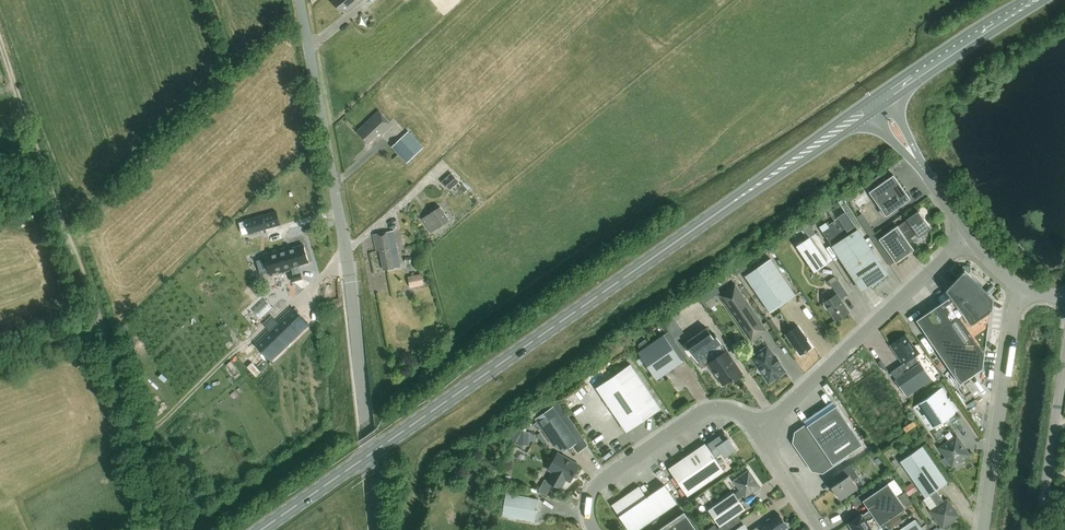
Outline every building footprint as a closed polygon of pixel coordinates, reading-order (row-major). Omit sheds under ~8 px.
[(343,10),(346,13),(362,0),(335,0),(333,2),(341,12),(343,10)] [(381,136),(392,126),(378,111),(356,131),(368,144),(379,134),(381,136)] [(409,131),(400,139),(391,147),(407,164),(416,155),(424,147),(409,131)] [(449,191),(460,182),(452,173),(442,182),(449,191)] [(886,216),(910,199),(893,175),(869,192),(886,216)] [(463,184),(459,187),(464,193),(468,189),(463,184)] [(884,271),(885,271),(838,201),(826,208),(834,220),(820,229),(862,292),(871,285),(872,287),(886,275),(884,271)] [(431,233),(449,220),(440,207),(422,220),(431,233)] [(249,234),(280,225),(276,211),(245,220),(249,234)] [(897,226),(878,239),(895,262),(914,249),(907,240),(916,234),(919,237),(930,229),(918,211),(906,219),(906,220),(897,226)] [(384,270),(400,266),(393,231),(373,235),(376,251),(380,250),(384,270)] [(796,246),(814,272),(827,263),(809,237),(796,246)] [(308,262),(303,245),(286,250),(286,247),(264,254),(265,259),(257,261),(261,273),(269,271),(270,276),(291,269),(293,274),(290,275),(292,281),(302,279),(300,272),(300,273),(298,265),(308,262)] [(769,312),(795,295),(770,258),(745,276),(769,312)] [(946,290),(950,297),(916,320),(960,384),(982,368),(992,298),(988,295),(964,271),(946,290)] [(420,274),(408,276),(410,288),(422,285),(420,274)] [(836,294),(834,295),(831,295),(829,295),(827,296),(826,299),(826,301),(823,302),(824,303),(823,305),(826,309),(828,310),(835,321),(849,312),(840,299),(848,294),(838,279),(830,284),(836,294)] [(751,341),(766,331),(735,285),(719,295),(751,341)] [(265,300),(253,311),(260,318),(272,307),(265,300)] [(309,324),(296,311),(257,347),(270,361),(309,324)] [(672,314),(663,320),(690,360),(694,358),(684,343),(685,342),(680,335),(684,332),(672,314)] [(800,354),(811,347),(806,340),(807,339),(799,325),(786,333),(794,347),(795,346),(800,354)] [(707,364),(722,385),(731,379),(732,381),(742,374),(726,351),(725,351),(720,344),(721,344),(715,334),(712,336),(707,328),(685,342),(684,343),(694,358),(697,362),(707,356),(711,361),(707,364)] [(686,358),(668,331),(650,344),(646,338),(639,343),(639,346),(642,350),(638,352),(656,379),(682,362),(681,361),(686,358)] [(906,396),(931,379),(920,362),(919,363),(915,356),(919,353),(914,346),(913,347),(905,335),(890,345),(902,364),(890,372),(895,379),(895,380),(906,396)] [(768,383),(785,372),(779,363),(780,362),(776,357),(775,358),(767,347),(761,351),(760,350),(757,350),(753,353),(753,355),(753,356),(751,358),(757,367),(756,370),(759,374),(762,374),(768,383)] [(626,432),(660,408),(630,364),(596,388),(626,432)] [(928,431),(958,411),(942,387),(912,408),(928,431)] [(558,403),(554,398),(533,412),(537,418),(535,419),(537,423),(535,424),(539,431),(541,429),(553,446),(564,451),(584,438),(560,402),(558,403)] [(794,442),(813,470),(822,471),(862,444),(836,406),(796,433),(794,442)] [(530,439),(537,439),(536,430),(519,431),(519,443),(530,443),(530,439)] [(706,446),(705,443),(668,469),(687,496),(723,471),(714,456),(721,451),(724,457),(736,450),(728,438),(727,439),(724,435),(720,438),(719,436),(708,443),(709,444),(706,446)] [(966,456),(967,452),(956,436),(940,448),(952,466),(966,456)] [(923,500),(930,510),(930,511),(942,528),(943,527),(944,529),(947,529),(950,527),(950,524),(950,523),(959,516),(947,499),(944,501),(936,490),(947,483),(921,446),(900,461),(925,498),(923,500)] [(579,466),(557,453),(548,470),(553,472),(548,481),(547,482),(552,484),(560,489),(565,479),(570,482),(579,466)] [(852,480),(858,476),(850,465),(835,476),(839,482),(830,488),(835,496),(837,495),(840,499),(857,487),(852,480)] [(745,509),(738,499),(743,495),(745,498),(760,487),(748,470),(733,481),(739,490),(734,494),(733,493),(708,510),(719,527),(745,509)] [(544,479),(537,493),(539,493),(546,495),(552,484),(547,482),(548,481),(544,479)] [(905,508),(888,483),(862,501),(869,510),(862,515),(861,514),(849,523),(853,529),(872,529),(867,522),(874,517),(880,526),(905,508)] [(910,484),(904,488),(909,495),(915,491),(910,484)] [(677,503),(664,485),(646,497),(639,486),(611,505),(628,529),(637,529),(677,503)] [(904,492),(898,496),(906,507),(908,506),(911,510),(915,507),(904,492)] [(534,521),(538,500),(505,494),(502,516),(534,521)] [(684,512),(658,529),(696,529),(684,512)] [(757,529),(787,529),(788,523),(784,523),(779,514),(760,526),(759,525),(755,528),(756,529),(757,529)] [(915,519),(899,529),(923,529),(915,519)]
